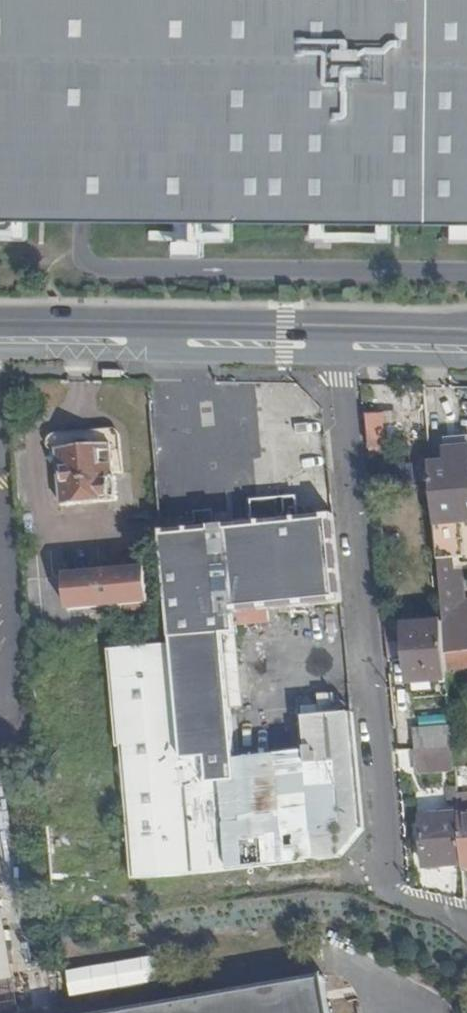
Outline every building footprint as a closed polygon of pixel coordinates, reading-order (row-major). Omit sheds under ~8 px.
[(83,224),(466,226),(466,0),(0,0),(0,223),(83,224)] [(383,415),(367,417),(372,456),(388,454),(387,447),(399,445),(397,428),(385,430),(383,415)] [(54,452),(57,452),(62,506),(117,501),(113,452),(122,451),(121,437),(120,434),(118,432),(116,430),(114,429),(111,429),(56,434),(53,434),(50,436),(48,438),(47,441),(47,443),(48,446),(49,449),(51,450),(54,452)] [(430,465),(435,525),(460,523),(466,523),(466,437),(445,439),(447,464),(430,465)] [(296,497),(284,499),(286,513),(280,520),(299,518),(296,497)] [(197,529),(162,532),(162,533),(164,553),(170,620),(172,644),(108,650),(117,747),(121,747),(127,821),(132,880),(342,858),(365,830),(353,713),(304,718),(307,752),(235,760),(224,635),(237,633),(236,626),(269,623),(267,610),(342,603),(334,515),(299,518),(280,520),(278,520),(276,499),(251,501),(254,523),(216,527),(214,513),(196,515),(197,529)] [(460,523),(435,525),(438,560),(460,558),(463,558),(460,523)] [(438,560),(440,586),(443,623),(446,653),(466,651),(466,602),(464,603),(460,558),(438,560)] [(147,568),(65,575),(68,611),(125,606),(142,604),(150,604),(147,568)] [(443,623),(406,626),(408,657),(406,661),(405,665),(405,669),(406,673),(408,676),(410,680),(410,684),(448,681),(447,668),(446,653),(443,623)] [(446,653),(447,668),(466,666),(466,660),(466,651),(446,653)] [(453,748),(415,751),(417,774),(455,771),(453,748)] [(457,794),(459,814),(459,816),(466,815),(466,793),(457,794)] [(459,814),(421,816),(425,868),(463,865),(459,816),(459,814)] [(459,816),(463,865),(463,868),(466,867),(466,815),(459,816)] [(209,883),(236,880),(235,870),(208,873),(209,883)] [(0,893),(0,1012),(23,1012),(0,893)] [(68,969),(73,994),(164,979),(159,954),(68,969)] [(324,973),(100,1012),(331,1012),(324,973)]
